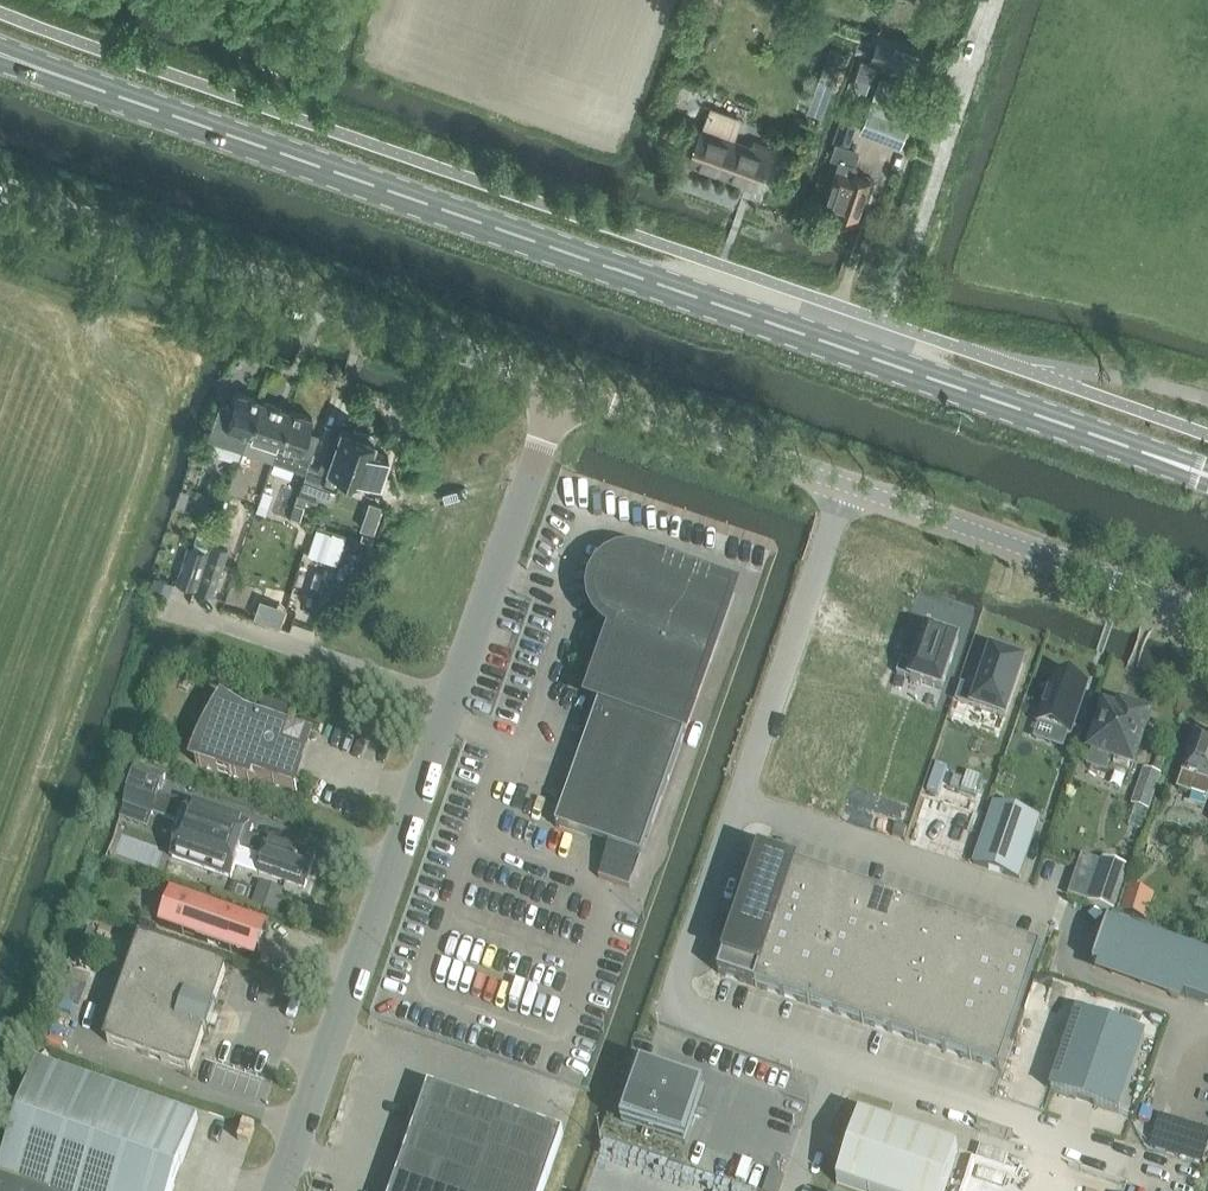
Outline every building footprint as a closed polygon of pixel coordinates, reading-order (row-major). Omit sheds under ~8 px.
[(872,60),(922,78),(930,54),(881,36),(872,60)] [(845,71),(850,57),(831,50),(805,121),(821,127),(837,84),(842,86),(847,72),(845,71)] [(861,132),(902,148),(923,93),(882,78),(861,132)] [(692,163),(758,187),(772,146),(755,140),(753,145),(736,140),(744,121),(712,109),(692,163)] [(839,210),(860,217),(872,182),(853,175),(856,165),(842,160),(826,205),(839,209),(839,210)] [(221,403),(209,439),(244,451),(261,400),(239,393),(234,407),(221,403)] [(261,400),(244,451),(274,462),(280,446),(292,410),(261,400)] [(280,446),(274,462),(306,472),(319,434),(309,430),(314,418),(292,410),(280,446)] [(361,479),(375,439),(376,436),(355,429),(354,432),(342,428),(337,442),(330,439),(320,469),(309,465),(299,495),(317,501),(319,497),(333,502),(338,487),(337,487),(324,482),(329,467),(342,472),(361,479)] [(324,482),(337,487),(342,472),(329,467),(324,482)] [(304,506),(294,503),(290,517),(300,520),(304,506)] [(327,534),(317,531),(311,554),(350,566),(359,540),(371,544),(378,527),(333,514),(327,534)] [(197,589),(212,594),(224,558),(227,549),(213,544),(197,589)] [(176,583),(196,590),(209,552),(188,545),(176,583)] [(557,827),(642,858),(736,593),(644,561),(633,559),(621,561),(611,566),(602,574),(596,584),(594,596),(595,607),(601,618),(609,626),(618,632),(593,699),(601,702),(557,827)] [(150,590),(170,596),(173,584),(153,579),(150,590)] [(959,641),(927,630),(915,665),(902,660),(897,675),(942,690),(959,641)] [(1024,663),(992,652),(979,693),(963,687),(958,701),(1005,717),(1024,663)] [(1087,685),(1053,673),(1036,722),(1070,734),(1087,685)] [(257,785),(257,784),(253,783),(255,777),(297,792),(298,791),(291,788),(303,752),(281,744),(287,728),(309,736),(310,734),(246,712),(223,697),(222,698),(228,702),(219,716),(211,731),(203,748),(197,765),(257,785)] [(1091,757),(1088,768),(1108,775),(1112,764),(1133,771),(1151,719),(1122,709),(1120,715),(1106,711),(1091,757)] [(1192,796),(1193,794),(1207,799),(1207,736),(1207,737),(1199,735),(1179,791),(1192,796)] [(167,775),(140,766),(127,803),(154,813),(167,775)] [(170,800),(164,815),(176,820),(179,812),(188,815),(173,855),(232,876),(241,851),(263,859),(258,872),(306,889),(317,858),(269,841),(268,846),(245,838),(249,827),(191,806),(190,807),(170,800)] [(993,805),(973,864),(1018,880),(1038,820),(993,805)] [(748,916),(727,977),(755,987),(782,996),(809,1005),(836,1014),(863,1023),(890,1032),(917,1041),(944,1051),(971,1060),(1000,1070),(1020,1009),(1041,949),(1012,939),(985,930),(958,920),(931,911),(904,902),(877,893),(850,884),(823,875),(796,866),(768,856),(748,916)] [(1084,856),(1079,871),(1098,877),(1089,903),(1113,912),(1128,872),(1103,863),(1084,856)] [(603,869),(600,878),(631,889),(634,880),(603,869)] [(253,906),(276,915),(284,892),(261,883),(253,906)] [(161,926),(256,960),(268,926),(173,893),(161,926)] [(1127,901),(1124,911),(1146,918),(1149,908),(1127,901)] [(1110,924),(1110,923),(1109,923),(1093,966),(1095,966),(1095,965),(1099,967),(1185,997),(1207,1005),(1207,958),(1110,924)] [(213,1009),(226,971),(142,942),(107,1042),(191,1072),(204,1034),(209,1036),(212,1028),(216,1030),(220,1020),(215,1018),(218,1010),(213,1009)] [(1145,1038),(1077,1015),(1051,1091),(1119,1114),(1145,1038)] [(199,1119),(38,1062),(0,1170),(0,1190),(174,1190),(199,1119)] [(705,1088),(642,1066),(623,1122),(685,1144),(705,1088)] [(564,1135),(430,1088),(394,1190),(545,1190),(564,1135)] [(959,1149),(860,1115),(836,1184),(858,1190),(945,1190),(959,1149)]
